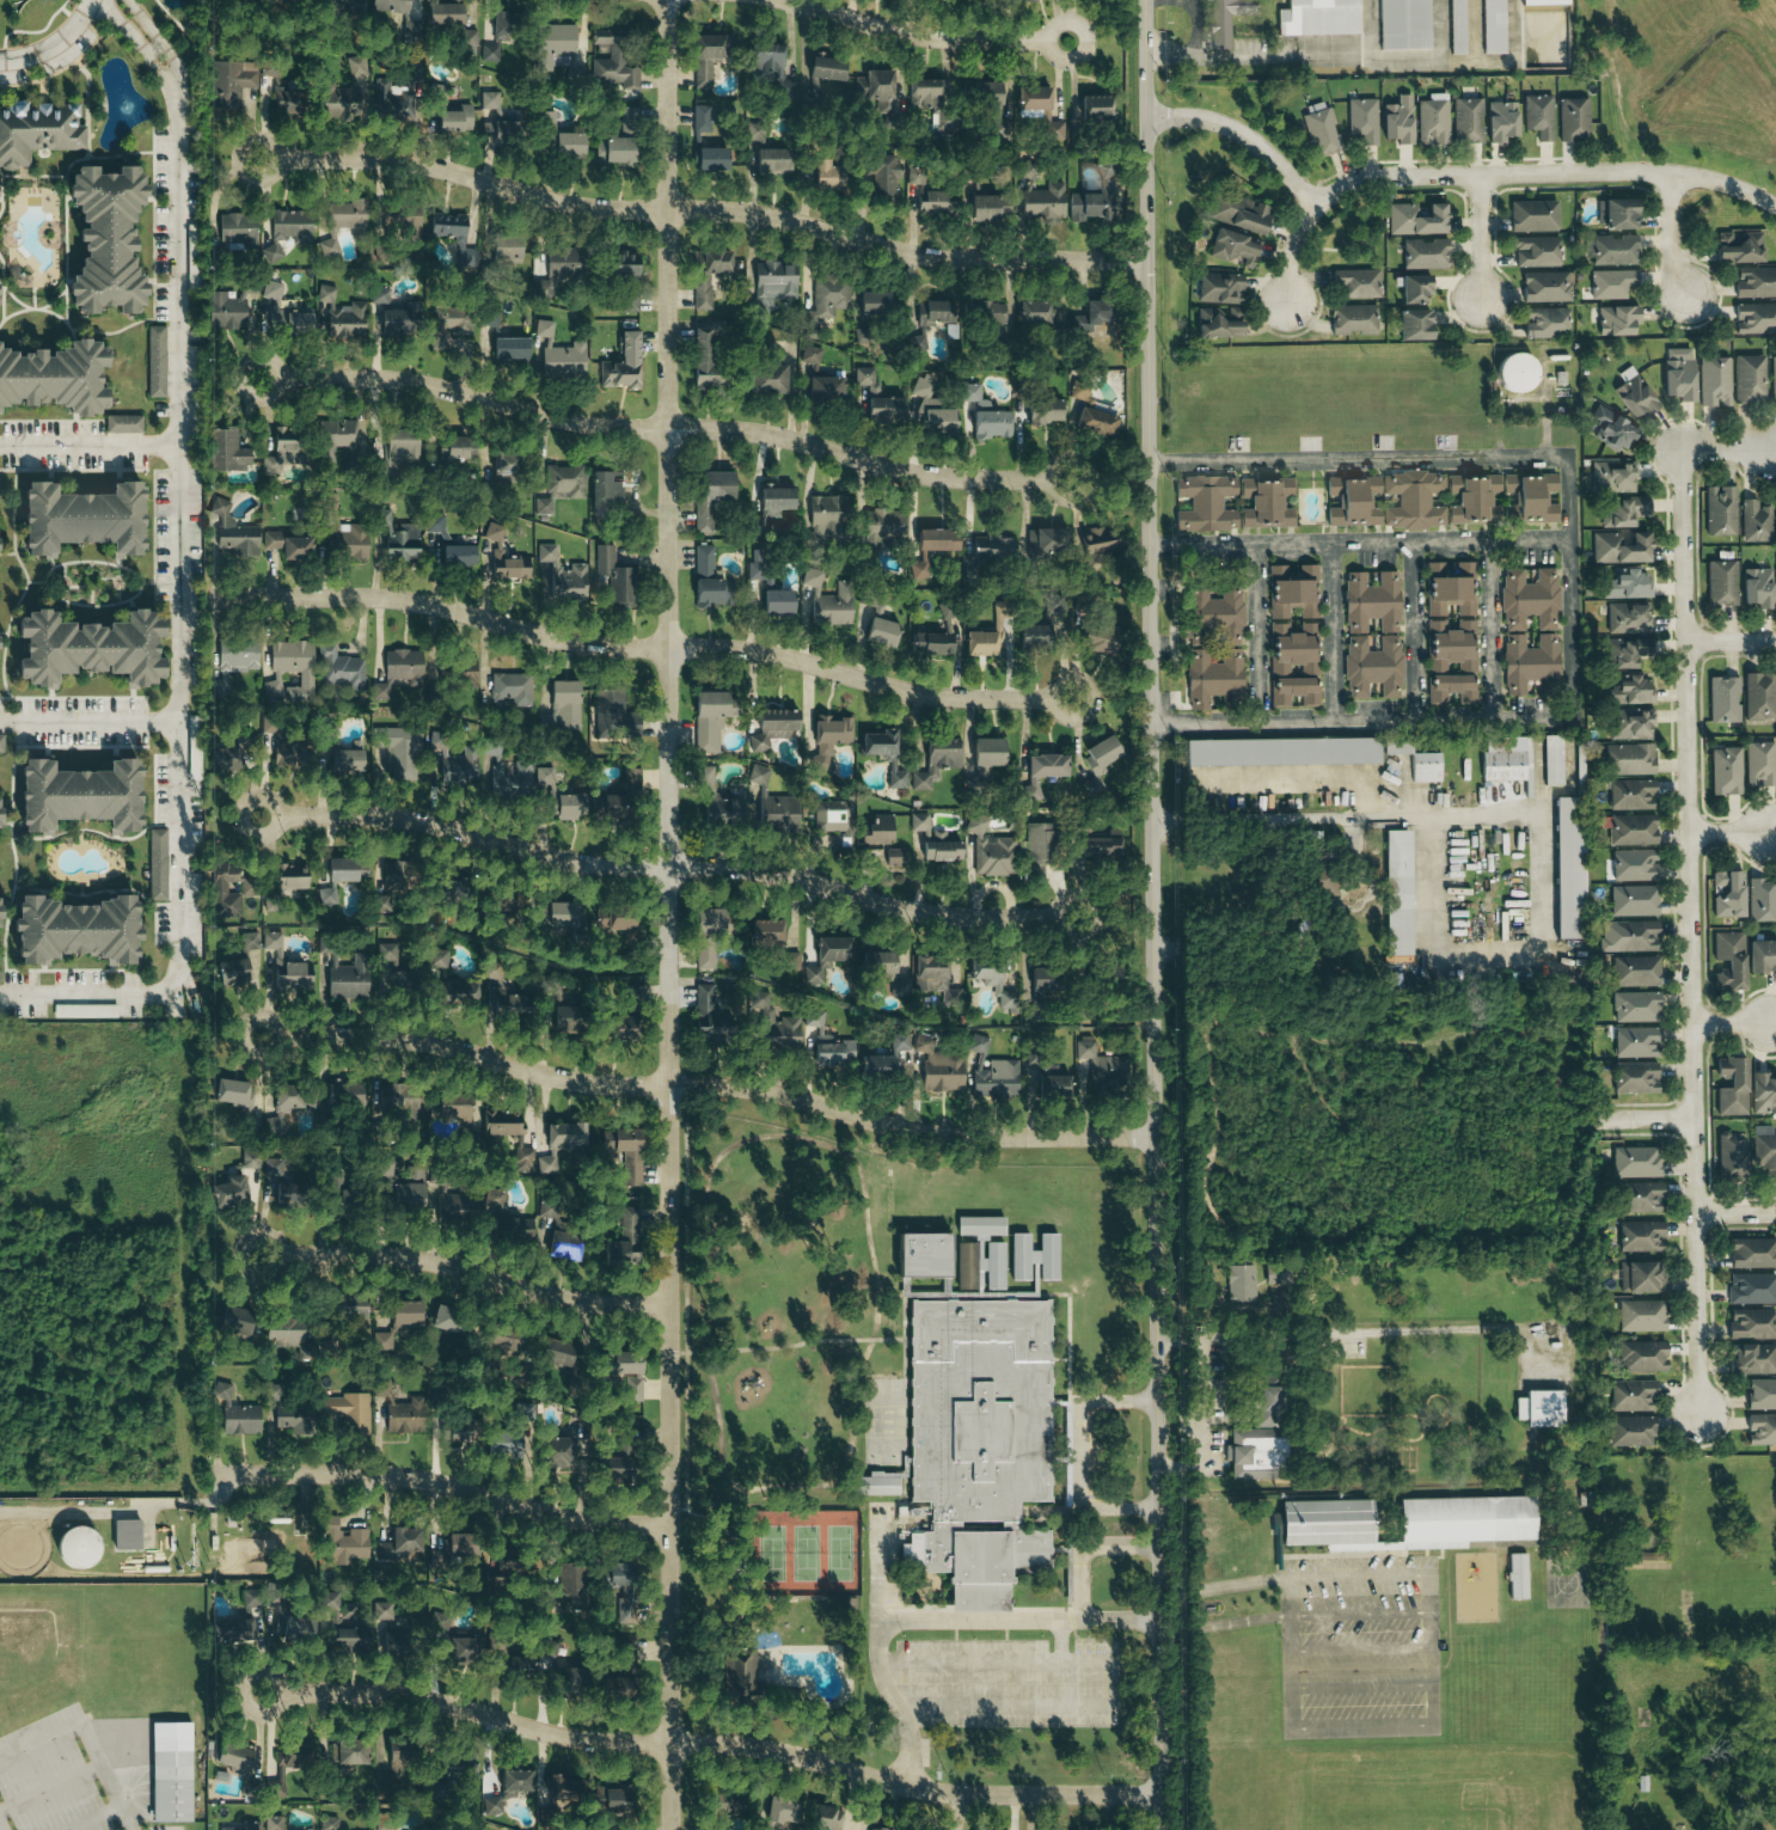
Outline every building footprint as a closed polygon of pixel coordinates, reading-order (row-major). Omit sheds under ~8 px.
[(1211,43),(1211,0),(1256,0),(1255,8),(1230,8),(1230,43),(1211,43)] [(1290,1),(1290,0),(1360,0),(1360,27),(1278,30),(1278,1),(1290,1)] [(1382,42),(1381,0),(1429,0),(1431,41),(1382,42)] [(1451,44),(1450,0),(1464,0),(1465,44),(1451,44)] [(1484,44),(1484,0),(1505,0),(1506,44),(1484,44)] [(460,4),(425,3),(425,24),(460,25),(460,4)] [(497,61),(497,40),(511,40),(512,11),(491,11),(490,45),(480,45),(480,61),(497,61)] [(574,24),(546,24),(546,66),(569,67),(568,81),(573,81),(574,24)] [(637,90),(636,61),(621,61),(621,29),(592,30),(592,55),(589,55),(589,80),(617,80),(617,90),(637,90)] [(475,31),(461,31),(461,55),(475,55),(475,31)] [(693,88),(709,87),(709,59),(731,59),(731,33),(692,33),(693,88)] [(782,44),(749,44),(750,81),(773,80),(773,99),(792,99),(792,80),(782,80),(782,44)] [(363,75),(363,56),(347,55),(346,90),(315,89),(315,116),(356,117),(357,75),(363,75)] [(238,109),(239,87),(254,88),(255,62),(211,61),(210,108),(238,109)] [(404,86),(421,81),(416,61),(399,66),(404,86)] [(891,70),(866,70),(866,117),(891,117),(891,70)] [(941,108),(940,79),(908,80),(909,108),(941,108)] [(394,111),(404,111),(403,95),(387,95),(387,80),(373,80),(373,107),(383,107),(383,118),(394,118),(394,111)] [(999,82),(970,81),(969,108),(999,108),(999,82)] [(294,111),(294,86),(272,87),(272,112),(294,111)] [(1048,110),(1048,87),(1015,86),(1015,109),(1048,110)] [(496,91),(479,92),(479,108),(497,108),(496,91)] [(1411,144),(1410,94),(1396,95),(1397,104),(1381,104),(1382,138),(1394,138),(1394,145),(1411,144)] [(1080,95),(1081,120),(1109,119),(1109,95),(1080,95)] [(1551,95),(1523,95),(1523,130),(1536,129),(1536,141),(1552,141),(1551,95)] [(1480,98),(1451,99),(1452,143),(1481,143),(1480,98)] [(1587,98),(1558,99),(1559,141),(1588,140),(1587,98)] [(1376,145),(1375,99),(1347,99),(1347,135),(1359,134),(1360,145),(1376,145)] [(84,126),(75,126),(75,106),(46,105),(46,103),(32,103),(32,110),(22,110),(22,102),(5,101),(5,107),(0,107),(0,168),(27,168),(27,149),(83,151),(84,126)] [(1487,142),(1504,142),(1504,136),(1516,136),(1515,101),(1486,102),(1487,142)] [(469,129),(470,104),(449,104),(449,111),(435,111),(435,129),(469,129)] [(709,105),(691,105),(692,132),(709,132),(709,105)] [(1328,105),(1301,112),(1313,158),(1340,151),(1328,105)] [(637,133),(638,108),(620,107),(619,133),(637,133)] [(747,122),(746,141),(762,142),(762,123),(747,122)] [(1062,139),(1062,122),(1049,122),(1050,139),(1062,139)] [(551,154),(581,154),(581,133),(551,132),(551,154)] [(633,166),(632,138),(593,139),(594,163),(620,162),(620,167),(633,166)] [(694,170),(734,170),(734,147),(694,147),(694,170)] [(786,148),(753,149),(754,175),(787,174),(786,148)] [(898,201),(899,155),(872,155),(871,200),(898,201)] [(839,189),(838,166),(826,166),(826,158),(811,158),(811,167),(802,167),(803,189),(839,189)] [(1067,192),(1067,221),(1083,221),(1083,218),(1111,217),(1111,177),(1113,177),(1113,161),(1098,161),(1098,192),(1067,192)] [(56,165),(135,166),(148,318),(59,311),(56,165)] [(996,195),(977,196),(977,177),(964,178),(966,222),(996,221),(996,195)] [(1062,218),(1062,182),(1046,182),(1045,191),(1021,191),(1020,220),(1050,221),(1051,218),(1062,218)] [(915,212),(953,213),(954,190),(921,190),(921,201),(915,201),(915,212)] [(1260,235),(1269,207),(1217,190),(1208,218),(1260,235)] [(364,198),(346,198),(347,203),(326,203),(326,228),(349,228),(349,237),(364,237),(364,198)] [(1635,228),(1634,199),(1596,199),(1597,228),(1635,228)] [(1509,232),(1557,232),(1556,200),(1508,201),(1509,232)] [(1388,234),(1444,233),(1443,203),(1426,203),(1426,217),(1415,217),(1414,204),(1387,205),(1388,234)] [(291,245),(310,244),(309,211),(269,212),(269,238),(291,238),(291,245)] [(216,248),(253,249),(254,215),(217,214),(216,248)] [(427,237),(464,236),(464,214),(426,214),(427,237)] [(1215,229),(1207,254),(1238,265),(1238,266),(1250,270),(1259,243),(1215,229)] [(1762,262),(1761,232),(1715,233),(1716,263),(1762,262)] [(518,260),(517,235),(488,235),(489,261),(518,260)] [(1636,236),(1583,237),(1584,257),(1591,257),(1591,265),(1636,264),(1636,236)] [(1558,237),(1513,238),(1514,267),(1558,266),(1558,237)] [(1446,269),(1446,240),(1402,240),(1402,269),(1446,269)] [(545,247),(544,277),(580,278),(581,248),(545,247)] [(729,250),(694,249),(694,310),(709,310),(709,272),(729,272),(729,250)] [(636,277),(634,250),(606,251),(608,278),(636,277)] [(793,299),(794,263),(753,262),(752,310),(774,311),(774,299),(793,299)] [(1736,298),(1775,298),(1775,267),(1735,268),(1736,298)] [(1379,297),(1378,269),(1331,270),(1332,286),(1342,286),(1342,298),(1379,297)] [(1590,271),(1591,299),(1625,299),(1625,287),(1637,287),(1637,270),(1590,271)] [(1522,273),(1523,303),(1571,302),(1570,272),(1522,273)] [(1241,304),(1242,274),(1197,273),(1196,303),(1241,304)] [(1428,304),(1427,275),(1400,275),(1400,304),(1428,304)] [(832,318),(832,309),(848,309),(847,277),(811,278),(812,318),(832,318)] [(277,300),(281,284),(263,280),(259,296),(277,300)] [(204,291),(204,328),(244,329),(244,294),(257,295),(257,283),(235,282),(235,291),(204,291)] [(365,302),(348,300),(347,308),(332,307),(334,287),(319,285),(314,334),(361,339),(365,302)] [(388,288),(370,286),(368,303),(386,305),(388,288)] [(624,311),(637,311),(636,287),(623,287),(624,311)] [(886,291),(857,291),(857,315),(886,315),(886,291)] [(267,331),(309,333),(309,312),(276,311),(277,300),(268,300),(267,331)] [(953,300),(908,302),(909,336),(921,336),(920,324),(954,324),(953,300)] [(418,301),(398,301),(398,310),(377,309),(376,333),(405,334),(405,323),(417,323),(418,301)] [(1018,322),(1047,322),(1047,302),(1018,301),(1018,322)] [(1734,304),(1734,334),(1775,333),(1775,304),(1734,304)] [(1375,305),(1329,306),(1330,334),(1375,333),(1375,305)] [(1637,306),(1597,307),(1598,336),(1631,335),(1631,321),(1638,321),(1637,306)] [(1196,308),(1196,337),(1241,336),(1240,307),(1196,308)] [(447,349),(447,336),(471,335),(470,308),(428,309),(428,350),(447,349)] [(1567,308),(1525,308),(1525,321),(1524,321),(1524,338),(1567,338),(1567,308)] [(1398,341),(1429,340),(1428,309),(1398,309),(1398,341)] [(480,325),(495,328),(498,313),(483,310),(480,325)] [(550,321),(533,321),(533,338),(539,338),(539,378),(583,377),(583,341),(569,341),(569,347),(550,348),(550,321)] [(146,398),(164,398),(164,326),(145,326),(146,398)] [(690,327),(692,390),(715,389),(713,327),(690,327)] [(636,331),(618,331),(618,361),(597,362),(598,389),(636,388),(636,331)] [(0,337),(0,416),(102,415),(102,337),(0,337)] [(524,338),(490,338),(490,361),(525,361),(524,338)] [(817,375),(819,347),(799,346),(798,374),(817,375)] [(1663,349),(1664,396),(1676,396),(1676,402),(1693,402),(1692,349),(1663,349)] [(1498,392),(1534,390),(1532,353),(1496,355),(1498,392)] [(1763,355),(1733,356),(1734,403),(1764,402),(1763,355)] [(1729,358),(1699,357),(1699,406),(1717,406),(1728,406),(1729,358)] [(784,394),(783,365),(747,366),(748,394),(784,394)] [(901,397),(877,397),(877,383),(873,383),(873,367),(853,367),(853,385),(865,385),(865,421),(901,421),(901,397)] [(1613,387),(1630,421),(1656,408),(1638,374),(1613,387)] [(911,399),(916,400),(913,431),(953,434),(955,408),(929,406),(931,377),(912,376),(911,399)] [(841,378),(806,377),(805,405),(840,406),(841,378)] [(1089,384),(1072,380),(1068,397),(1085,401),(1089,384)] [(1009,438),(1009,411),(990,411),(990,400),(978,400),(978,384),(959,384),(959,402),(975,402),(975,411),(970,411),(970,437),(1009,438)] [(1059,399),(1028,398),(1027,424),(1039,425),(1040,420),(1058,421),(1059,399)] [(1072,429),(1111,438),(1116,416),(1077,407),(1072,429)] [(1598,425),(1592,439),(1616,451),(1618,446),(1627,451),(1639,428),(1596,407),(1590,421),(1598,425)] [(141,415),(103,415),(103,432),(140,433),(141,415)] [(235,448),(235,429),(206,429),(206,471),(247,471),(247,448),(235,448)] [(414,467),(413,429),(384,430),(385,468),(414,467)] [(464,437),(436,437),(437,464),(474,464),(473,443),(464,443),(464,437)] [(271,440),(271,457),(260,457),(260,474),(278,474),(278,464),(301,464),(300,440),(271,440)] [(514,476),(514,450),(491,449),(490,475),(514,476)] [(1590,462),(1591,493),(1631,492),(1630,461),(1590,462)] [(583,465),(538,467),(538,493),(569,492),(569,499),(584,499),(583,465)] [(589,507),(622,507),(621,486),(633,486),(633,471),(589,472),(589,507)] [(693,497),(693,534),(711,533),(711,499),(731,499),(731,472),(700,472),(700,497),(693,497)] [(1445,524),(1494,523),(1494,493),(1512,493),(1500,522),(1556,521),(1556,504),(1544,504),(1544,493),(1555,493),(1555,473),(1381,475),(1381,494),(1396,494),(1396,507),(1366,508),(1379,479),(1379,478),(1325,478),(1325,494),(1335,498),(1335,508),(1325,508),(1326,526),(1381,525),(1381,528),(1445,528),(1445,524)] [(1291,531),(1292,508),(1280,508),(1280,495),(1291,496),(1291,480),(1174,476),(1174,497),(1189,498),(1189,511),(1175,511),(1174,527),(1291,531)] [(7,481),(134,479),(135,561),(12,556),(7,481)] [(1734,486),(1717,487),(1705,487),(1706,536),(1735,535),(1734,486)] [(792,488),(757,488),(757,513),(749,513),(749,532),(765,532),(765,517),(775,517),(775,510),(791,510),(792,488)] [(807,497),(809,544),(822,543),(822,540),(847,539),(846,496),(807,497)] [(1601,528),(1637,527),(1636,516),(1650,515),(1650,497),(1616,498),(1616,506),(1601,506),(1601,528)] [(255,526),(233,527),(233,517),(228,517),(227,499),(211,500),(212,548),(229,548),(230,555),(256,555),(255,526)] [(534,513),(550,514),(550,499),(534,499),(534,513)] [(1771,542),(1770,506),(1756,506),(1756,500),(1740,500),(1741,542),(1771,542)] [(903,509),(862,508),(862,538),(902,539),(903,509)] [(416,560),(416,525),(389,524),(389,509),(377,509),(377,527),(383,527),(383,560),(416,560)] [(475,566),(475,541),(444,541),(444,514),(425,514),(425,532),(439,532),(439,566),(475,566)] [(528,578),(528,559),(502,559),(502,522),(484,522),(484,539),(490,539),(490,579),(528,578)] [(365,524),(326,524),(325,558),(364,558),(365,524)] [(1114,527),(1080,528),(1081,554),(1115,553),(1114,527)] [(1065,529),(1026,528),(1025,558),(1044,558),(1045,551),(1065,551),(1065,529)] [(915,552),(955,550),(954,530),(914,532),(915,552)] [(280,560),(308,560),(308,537),(285,537),(285,532),(261,532),(262,549),(279,549),(280,560)] [(1647,533),(1630,533),(1630,545),(1619,546),(1619,533),(1592,533),(1592,564),(1648,562),(1647,533)] [(1011,537),(971,536),(971,562),(1010,562),(1011,537)] [(583,564),(559,564),(559,545),(536,544),(536,562),(548,562),(547,591),(570,591),(570,601),(583,601),(583,564)] [(612,545),(594,545),(595,577),(606,576),(606,605),(632,605),(632,567),(612,567),(612,545)] [(711,545),(693,546),(693,578),(712,578),(711,545)] [(746,580),(763,580),(763,590),(768,589),(767,549),(750,550),(751,562),(746,562),(746,580)] [(909,579),(926,578),(925,556),(908,557),(909,579)] [(1735,561),(1706,561),(1707,606),(1736,605),(1735,561)] [(1474,671),(1473,562),(1427,563),(1427,672),(1445,671),(1445,663),(1457,663),(1457,671),(1474,671)] [(1270,707),(1288,707),(1288,696),(1300,696),(1300,706),(1317,706),(1316,565),(1269,566),(1270,707)] [(820,588),(821,570),(802,568),(800,586),(820,588)] [(1502,568),(1500,631),(1523,632),(1523,616),(1536,617),(1536,631),(1556,632),(1558,569),(1535,568),(1535,583),(1522,583),(1522,569),(1502,568)] [(1612,569),(1613,580),(1599,581),(1600,599),(1650,598),(1650,568),(1612,569)] [(1771,569),(1742,568),(1742,604),(1755,604),(1755,609),(1770,609),(1771,569)] [(1344,572),(1345,699),(1366,698),(1366,683),(1380,683),(1380,698),(1401,698),(1400,635),(1379,635),(1379,651),(1366,651),(1365,619),(1378,619),(1379,633),(1399,633),(1398,571),(1377,571),(1377,586),(1365,586),(1365,572),(1344,572)] [(732,580),(692,579),(691,606),(731,607),(732,580)] [(850,625),(849,581),(835,581),(835,596),(818,596),(818,588),(804,588),(804,604),(809,604),(810,626),(850,625)] [(1242,707),(1240,654),(1236,646),(1242,642),(1241,601),(1240,599),(1239,585),(1219,586),(1220,598),(1206,598),(1206,588),(1188,589),(1189,643),(1190,645),(1207,644),(1206,637),(1215,631),(1216,641),(1220,649),(1185,650),(1187,703),(1191,711),(1208,710),(1207,696),(1220,696),(1220,708),(1242,707)] [(792,614),(792,590),(761,590),(761,614),(792,614)] [(1061,612),(1062,598),(1047,597),(1046,611),(1061,612)] [(1005,618),(1005,601),(993,600),(992,618),(1005,618)] [(1607,633),(1651,634),(1651,618),(1645,618),(1645,604),(1608,604),(1607,633)] [(10,610),(159,612),(163,692),(7,691),(10,610)] [(862,640),(891,648),(898,625),(869,617),(862,640)] [(1017,649),(1048,648),(1047,625),(1017,626),(1017,649)] [(1113,628),(1083,627),(1082,653),(1112,655),(1113,628)] [(964,631),(964,655),(995,656),(995,647),(1001,647),(1001,632),(964,631)] [(951,656),(952,634),(911,632),(910,654),(951,656)] [(1557,695),(1557,634),(1536,634),(1536,649),(1523,649),(1523,634),(1503,634),(1503,696),(1525,696),(1524,681),(1537,681),(1538,695),(1557,695)] [(257,671),(256,640),(216,640),(216,680),(212,680),(212,695),(228,695),(227,671),(257,671)] [(311,702),(310,641),(264,642),(264,651),(268,651),(269,681),(262,682),(263,703),(311,702)] [(362,688),(363,658),(334,657),(334,641),(318,641),(317,687),(362,688)] [(420,686),(420,650),(383,650),(383,681),(370,681),(370,699),(388,699),(388,679),(407,679),(407,686),(420,686)] [(474,689),(475,658),(457,658),(457,689),(474,689)] [(1744,721),(1774,720),(1773,673),(1743,674),(1744,721)] [(489,701),(506,702),(506,706),(530,707),(530,675),(490,674),(489,701)] [(1429,704),(1446,703),(1446,694),(1457,693),(1457,704),(1476,704),(1475,675),(1428,676),(1429,704)] [(1616,704),(1653,703),(1652,682),(1638,682),(1638,675),(1615,675),(1616,704)] [(1709,723),(1738,722),(1737,677),(1708,678),(1709,723)] [(548,681),(548,715),(537,715),(538,731),(577,730),(576,681),(548,681)] [(612,737),(638,737),(638,714),(622,714),(622,689),(594,689),(594,728),(612,728),(612,737)] [(724,693),(692,692),(691,754),(718,754),(718,716),(724,716),(724,693)] [(788,739),(788,731),(796,731),(796,711),(756,710),(755,734),(747,734),(747,752),(767,753),(767,739),(788,739)] [(1610,740),(1651,739),(1651,711),(1609,712),(1610,740)] [(850,744),(851,718),(812,717),(811,743),(850,744)] [(417,728),(372,728),(372,749),(391,748),(392,775),(418,775),(417,728)] [(894,728),(859,729),(859,756),(894,755),(894,728)] [(1544,729),(1562,728),(1563,779),(1545,779),(1544,729)] [(1186,732),(1380,730),(1380,757),(1186,758),(1186,732)] [(236,751),(249,747),(244,731),(222,738),(225,746),(209,751),(216,776),(241,769),(236,751)] [(1483,733),(1529,732),(1530,772),(1484,775),(1483,733)] [(1557,796),(1579,796),(1576,733),(1584,733),(1586,938),(1557,938),(1557,796)] [(1079,751),(1093,776),(1079,784),(1090,804),(1107,794),(1095,772),(1121,758),(1108,735),(1079,751)] [(272,743),(272,768),(311,767),(310,737),(291,737),(291,742),(272,743)] [(971,740),(972,767),(1002,766),(1001,739),(971,740)] [(959,768),(958,740),(924,740),(925,772),(909,772),(909,789),(929,789),(928,779),(936,778),(936,768),(959,768)] [(359,750),(337,750),(336,741),(326,742),(327,774),(360,773),(359,750)] [(500,741),(482,741),(481,756),(488,756),(487,796),(529,797),(530,763),(499,762),(500,741)] [(1383,755),(1410,754),(1410,741),(1383,742),(1383,755)] [(1775,787),(1775,743),(1744,743),(1745,787),(1775,787)] [(1607,776),(1654,775),(1653,744),(1606,745),(1607,776)] [(1410,746),(1441,745),(1443,777),(1411,777),(1410,746)] [(1709,749),(1710,796),(1740,795),(1739,748),(1709,749)] [(830,768),(824,750),(807,757),(813,774),(830,768)] [(1065,776),(1064,755),(1025,755),(1026,777),(1065,776)] [(131,757),(10,757),(7,826),(129,836),(131,757)] [(475,759),(436,757),(436,783),(474,785),(475,759)] [(887,788),(905,788),(905,771),(894,771),(894,758),(887,757),(887,788)] [(765,786),(769,770),(751,764),(746,781),(765,786)] [(712,767),(698,768),(699,823),(743,822),(742,783),(727,784),(728,793),(712,794),(712,767)] [(638,769),(622,768),(621,790),(638,790),(638,769)] [(1036,777),(1022,779),(1025,800),(1039,798),(1036,777)] [(1654,780),(1605,780),(1606,810),(1652,810),(1652,798),(1654,798),(1654,780)] [(590,819),(620,818),(619,792),(589,793),(590,819)] [(583,818),(583,795),(553,795),(553,819),(583,818)] [(760,797),(761,830),(796,829),(796,803),(783,803),(783,797),(760,797)] [(850,802),(813,801),(812,832),(849,833),(850,802)] [(909,830),(927,831),(927,814),(909,813),(909,830)] [(859,844),(889,845),(890,815),(875,814),(875,825),(859,825),(859,844)] [(1656,845),(1655,815),(1609,816),(1610,846),(1656,845)] [(972,875),(1012,876),(1013,839),(984,838),(984,816),(968,816),(968,831),(973,831),(972,875)] [(1386,822),(1410,822),(1410,948),(1386,948),(1386,822)] [(1028,824),(1027,877),(1051,877),(1052,824),(1028,824)] [(165,901),(166,829),(148,829),(147,901),(165,901)] [(960,860),(959,842),(944,842),(943,830),(929,831),(929,830),(920,831),(921,862),(960,860)] [(1117,858),(1118,831),(1083,830),(1082,857),(1117,858)] [(874,868),(902,867),(901,849),(874,849),(874,868)] [(1656,881),(1656,865),(1655,865),(1656,850),(1612,850),(1612,881),(1656,881)] [(364,859),(324,859),(325,888),(316,889),(316,905),(333,905),(333,882),(353,882),(353,872),(364,871),(364,859)] [(380,891),(405,892),(406,862),(381,862),(380,891)] [(239,917),(239,897),(251,896),(250,865),(211,866),(213,917),(239,917)] [(282,891),(304,891),(303,865),(270,866),(272,904),(282,903),(282,891)] [(1712,872),(1712,918),(1742,917),(1741,886),(1741,872),(1712,872)] [(1775,922),(1775,879),(1747,879),(1748,922),(1775,922)] [(1611,917),(1657,916),(1657,886),(1610,886),(1611,917)] [(134,893),(5,896),(10,962),(133,966),(134,893)] [(509,896),(492,897),(493,911),(510,911),(509,896)] [(569,903),(536,904),(536,927),(570,926),(569,903)] [(733,935),(733,911),(692,910),(691,934),(733,935)] [(633,912),(602,911),(602,935),(618,935),(618,945),(632,945),(633,912)] [(781,920),(750,920),(749,945),(781,946),(781,920)] [(1656,921),(1600,922),(1600,952),(1657,952),(1656,921)] [(281,933),(261,932),(261,950),(272,950),(271,989),(309,989),(309,964),(280,963),(281,933)] [(1714,990),(1743,990),(1742,933),(1713,933),(1713,961),(1725,961),(1726,970),(1713,971),(1714,990)] [(815,966),(804,966),(804,986),(820,985),(820,969),(829,968),(829,962),(848,962),(848,937),(814,938),(815,966)] [(1775,972),(1775,941),(1748,942),(1748,973),(1775,972)] [(378,963),(389,963),(388,983),(399,984),(400,944),(378,944),(378,963)] [(712,970),(712,947),(695,946),(695,969),(712,970)] [(429,949),(447,951),(446,969),(427,967),(429,949)] [(908,997),(909,979),(894,979),(894,952),(860,951),(860,977),(888,977),(888,997),(908,997)] [(798,970),(798,953),(781,952),(780,970),(798,970)] [(350,966),(330,966),(329,998),(365,999),(365,953),(350,953),(350,966)] [(960,989),(946,989),(946,957),(913,957),(913,992),(939,992),(939,1006),(960,1005),(960,989)] [(1658,987),(1658,957),(1609,958),(1610,988),(1658,987)] [(248,983),(245,958),(213,963),(216,987),(248,983)] [(1016,1008),(1016,991),(1000,991),(1001,966),(969,965),(969,980),(981,980),(981,987),(992,987),(992,997),(997,997),(997,1008),(1016,1008)] [(1028,991),(1057,992),(1058,969),(1029,968),(1028,991)] [(617,976),(617,1007),(637,1007),(636,975),(617,976)] [(439,984),(478,983),(478,1004),(439,1004),(439,984)] [(694,984),(692,1042),(724,1043),(725,1015),(712,1014),(713,985),(694,984)] [(749,1021),(758,1021),(758,1042),(770,1042),(770,1051),(798,1051),(798,1018),(773,1018),(772,993),(749,993),(749,1021)] [(1658,993),(1612,993),(1612,1023),(1659,1022),(1658,993)] [(496,994),(532,996),(531,1020),(495,1017),(496,994)] [(556,1006),(584,1005),(584,1030),(556,1032),(556,1006)] [(802,1026),(821,1028),(823,1011),(804,1010),(802,1026)] [(601,1040),(632,1042),(633,1018),(602,1016),(601,1040)] [(1613,1058),(1656,1058),(1656,1044),(1659,1044),(1659,1028),(1614,1027),(1613,1058)] [(984,1055),(989,1039),(969,1033),(964,1049),(984,1055)] [(889,1052),(908,1051),(907,1035),(888,1035),(889,1052)] [(961,1091),(961,1053),(933,1053),(933,1035),(912,1035),(912,1053),(920,1053),(920,1091),(961,1091)] [(1126,1057),(1093,1057),(1093,1039),(1075,1039),(1075,1059),(1089,1059),(1089,1095),(1126,1095),(1126,1057)] [(888,1055),(888,1049),(852,1049),(852,1044),(823,1044),(812,1044),(812,1063),(860,1062),(860,1056),(888,1055)] [(889,1057),(860,1058),(861,1079),(889,1078),(889,1057)] [(1746,1058),(1715,1058),(1715,1079),(1728,1079),(1728,1089),(1715,1088),(1715,1115),(1745,1116),(1746,1058)] [(971,1097),(1015,1098),(1016,1061),(987,1060),(987,1071),(971,1071),(971,1097)] [(1613,1064),(1614,1094),(1656,1093),(1656,1079),(1656,1063),(1613,1064)] [(1056,1066),(1039,1065),(1038,1099),(1067,1100),(1068,1074),(1056,1073),(1056,1066)] [(1766,1080),(1766,1074),(1751,1073),(1750,1114),(1775,1114),(1775,1080),(1766,1080)] [(251,1084),(214,1079),(210,1102),(247,1108),(251,1084)] [(323,1086),(324,1106),(359,1105),(359,1084),(323,1086)] [(312,1112),(312,1086),(271,1087),(272,1112),(312,1112)] [(389,1096),(389,1086),(376,1087),(377,1121),(426,1120),(426,1109),(417,1109),(417,1096),(389,1096)] [(465,1119),(465,1094),(426,1095),(426,1119),(465,1119)] [(485,1108),(520,1107),(521,1122),(525,1122),(525,1134),(485,1134),(485,1108)] [(546,1120),(572,1120),(572,1118),(580,1118),(586,1118),(587,1143),(575,1143),(575,1147),(556,1147),(556,1144),(547,1144),(546,1120)] [(602,1128),(614,1128),(614,1124),(641,1124),(642,1183),(624,1185),(624,1150),(604,1150),(602,1128)] [(1771,1135),(1771,1126),(1751,1126),(1752,1167),(1764,1167),(1764,1183),(1775,1183),(1775,1135),(1771,1135)] [(1718,1177),(1746,1177),(1745,1141),(1732,1141),(1732,1135),(1717,1136),(1718,1177)] [(1612,1148),(1612,1178),(1658,1177),(1657,1147),(1612,1148)] [(512,1173),(532,1174),(532,1150),(512,1149),(512,1173)] [(240,1169),(259,1170),(260,1153),(241,1152),(240,1169)] [(280,1176),(281,1159),(262,1159),(261,1176),(280,1176)] [(420,1184),(391,1184),(391,1164),(378,1164),(379,1209),(420,1209),(420,1184)] [(406,1168),(405,1183),(419,1183),(420,1169),(406,1168)] [(246,1201),(240,1175),(223,1179),(224,1184),(207,1187),(212,1209),(246,1201)] [(1661,1214),(1662,1183),(1620,1183),(1620,1213),(1661,1214)] [(292,1185),(273,1184),(271,1210),(291,1211),(292,1185)] [(348,1187),(328,1185),(325,1209),(346,1212),(348,1187)] [(637,1207),(620,1207),(618,1243),(602,1242),(601,1266),(635,1267),(637,1207)] [(1002,1238),(1002,1218),(955,1218),(955,1237),(975,1237),(975,1258),(980,1257),(979,1238),(1002,1238)] [(1663,1251),(1662,1222),(1619,1222),(1619,1252),(1663,1251)] [(893,1234),(943,1234),(954,1291),(1059,1291),(1057,1612),(945,1620),(949,1586),(918,1581),(920,1511),(899,1506),(907,1298),(894,1296),(893,1234)] [(1056,1234),(1037,1234),(1037,1251),(1028,1251),(1028,1235),(1009,1235),(1009,1282),(1028,1282),(1028,1264),(1037,1264),(1037,1282),(1056,1281),(1056,1234)] [(569,1235),(548,1235),(548,1262),(569,1262),(569,1235)] [(1729,1240),(1729,1269),(1775,1268),(1775,1239),(1729,1240)] [(955,1244),(955,1290),(974,1290),(974,1272),(984,1272),(984,1291),(1003,1291),(1003,1243),(984,1243),(984,1259),(974,1259),(974,1244),(955,1244)] [(1663,1294),(1664,1271),(1654,1271),(1654,1263),(1620,1263),(1620,1294),(1663,1294)] [(1254,1265),(1226,1266),(1227,1304),(1255,1303),(1254,1265)] [(1773,1274),(1728,1275),(1728,1304),(1773,1304),(1773,1274)] [(1664,1301),(1619,1301),(1619,1332),(1664,1333),(1664,1301)] [(390,1351),(390,1327),(417,1327),(417,1303),(371,1303),(371,1351),(390,1351)] [(213,1330),(243,1338),(249,1313),(219,1305),(213,1330)] [(458,1334),(459,1310),(431,1309),(430,1333),(458,1334)] [(1728,1340),(1774,1339),(1773,1309),(1728,1310),(1728,1340)] [(301,1320),(261,1321),(262,1347),(296,1346),(296,1356),(311,1355),(311,1344),(301,1344),(301,1320)] [(486,1351),(515,1352),(516,1329),(487,1328),(486,1351)] [(569,1344),(539,1340),(537,1364),(567,1368),(569,1344)] [(1665,1343),(1619,1342),(1618,1372),(1665,1373),(1665,1343)] [(1772,1360),(1775,1360),(1775,1345),(1729,1346),(1729,1373),(1772,1372),(1772,1360)] [(639,1354),(602,1355),(602,1374),(639,1374),(639,1354)] [(1258,1428),(1277,1427),(1277,1377),(1257,1377),(1258,1428)] [(1747,1410),(1775,1410),(1775,1380),(1747,1380),(1747,1410)] [(1609,1411),(1654,1412),(1655,1381),(1609,1381),(1609,1411)] [(258,1434),(257,1406),(229,1407),(229,1383),(216,1384),(217,1435),(258,1434)] [(1560,1391),(1524,1392),(1524,1399),(1514,1399),(1515,1421),(1524,1421),(1525,1428),(1561,1427),(1560,1391)] [(367,1434),(367,1396),(317,1396),(317,1416),(331,1416),(330,1433),(367,1434)] [(383,1406),(383,1435),(422,1434),(421,1397),(407,1397),(407,1406),(383,1406)] [(273,1428),(290,1428),(290,1436),(311,1436),(311,1405),(273,1406),(273,1428)] [(531,1411),(517,1409),(515,1421),(529,1423),(531,1411)] [(1775,1445),(1775,1415),(1746,1415),(1746,1434),(1747,1446),(1775,1445)] [(1652,1417),(1607,1417),(1607,1447),(1652,1447),(1652,1417)] [(596,1482),(631,1483),(632,1426),(615,1426),(615,1458),(597,1457),(596,1482)] [(1285,1470),(1285,1430),(1230,1430),(1230,1446),(1225,1446),(1224,1461),(1230,1461),(1230,1480),(1269,1480),(1269,1470),(1285,1470)] [(572,1465),(571,1439),(538,1440),(540,1466),(572,1465)] [(897,1496),(896,1473),(869,1473),(869,1478),(857,1478),(858,1497),(897,1496)] [(1396,1502),(1530,1500),(1531,1544),(1462,1546),(1396,1547),(1396,1502)] [(1278,1505),(1370,1502),(1370,1547),(1323,1548),(1279,1548),(1278,1505)] [(138,1521),(111,1521),(111,1551),(138,1551),(138,1521)] [(53,1569),(91,1569),(92,1530),(54,1529),(53,1569)] [(375,1561),(400,1562),(401,1552),(418,1553),(418,1530),(389,1529),(389,1544),(376,1543),(375,1561)] [(366,1530),(346,1530),(346,1534),(322,1533),(321,1560),(332,1560),(332,1565),(348,1566),(348,1559),(365,1560),(366,1530)] [(462,1535),(441,1534),(441,1557),(461,1557),(462,1535)] [(252,1577),(251,1540),(215,1542),(217,1578),(252,1577)] [(1323,1548),(1370,1547),(1396,1547),(1462,1546),(1462,1551),(1323,1554),(1323,1548)] [(1666,1571),(1667,1554),(1637,1553),(1636,1569),(1666,1571)] [(1506,1557),(1523,1557),(1524,1603),(1507,1604),(1507,1585),(1504,1585),(1504,1575),(1506,1575),(1506,1557)] [(582,1610),(584,1573),(569,1572),(570,1562),(561,1562),(559,1612),(570,1613),(570,1609),(582,1610)] [(632,1566),(605,1566),(605,1589),(632,1588),(632,1566)] [(243,1621),(209,1624),(211,1646),(252,1642),(251,1631),(264,1630),(262,1601),(263,1601),(262,1589),(240,1591),(243,1621)] [(346,1595),(318,1594),(315,1651),(367,1653),(368,1631),(353,1631),(354,1606),(346,1605),(346,1595)] [(403,1656),(402,1617),(391,1617),(390,1604),(375,1604),(376,1657),(403,1656)] [(273,1640),(306,1645),(309,1622),(276,1617),(273,1640)] [(472,1636),(450,1635),(450,1627),(436,1626),(434,1660),(471,1662),(472,1636)] [(633,1641),(615,1640),(614,1664),(632,1664),(633,1641)] [(756,1649),(737,1649),(737,1658),(720,1658),(720,1699),(755,1699),(756,1649)] [(527,1658),(493,1657),(493,1675),(526,1676),(527,1658)] [(608,1674),(552,1675),(553,1691),(569,1691),(569,1696),(609,1695),(608,1674)] [(153,1734),(191,1734),(191,1820),(153,1820),(153,1734)] [(365,1739),(337,1738),(336,1763),(364,1764),(365,1739)] [(251,1751),(218,1742),(212,1761),(227,1766),(226,1772),(243,1778),(251,1751)] [(280,1765),(310,1766),(311,1743),(281,1743),(280,1765)] [(469,1780),(469,1756),(436,1756),(436,1782),(427,1782),(427,1798),(439,1798),(439,1780),(469,1780)] [(528,1791),(528,1770),(499,1770),(499,1798),(514,1798),(514,1790),(528,1791)] [(627,1780),(547,1778),(546,1815),(555,1816),(555,1806),(627,1808),(627,1780)] [(795,1824),(797,1800),(763,1796),(761,1820),(795,1824)] [(809,1806),(807,1829),(838,1829),(839,1808),(809,1806)] [(281,1816),(263,1816),(263,1829),(281,1829),(281,1816)] [(336,1816),(319,1817),(319,1829),(336,1829),(336,1816)] [(391,1819),(374,1820),(374,1829),(365,1829),(392,1829),(391,1819)] [(216,1829),(259,1829),(259,1822),(240,1822),(240,1828),(216,1828),(216,1829)]
